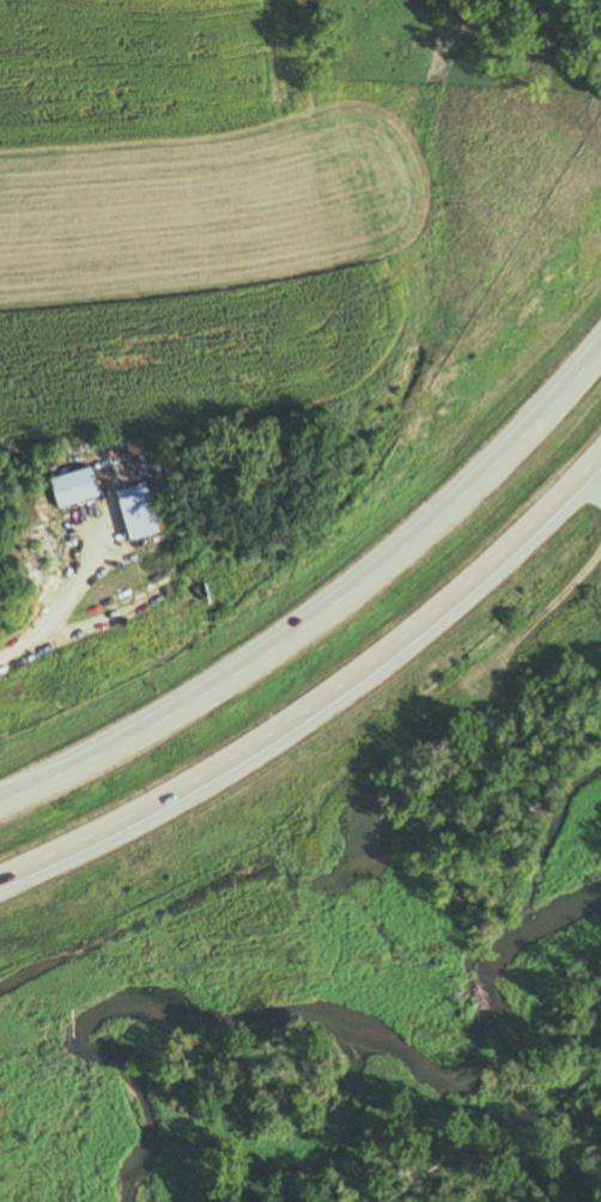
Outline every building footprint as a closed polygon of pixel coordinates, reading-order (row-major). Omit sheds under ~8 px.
[(97,469),(56,484),(66,511),(107,497),(97,469)] [(122,493),(139,542),(169,532),(152,482),(122,493)]
